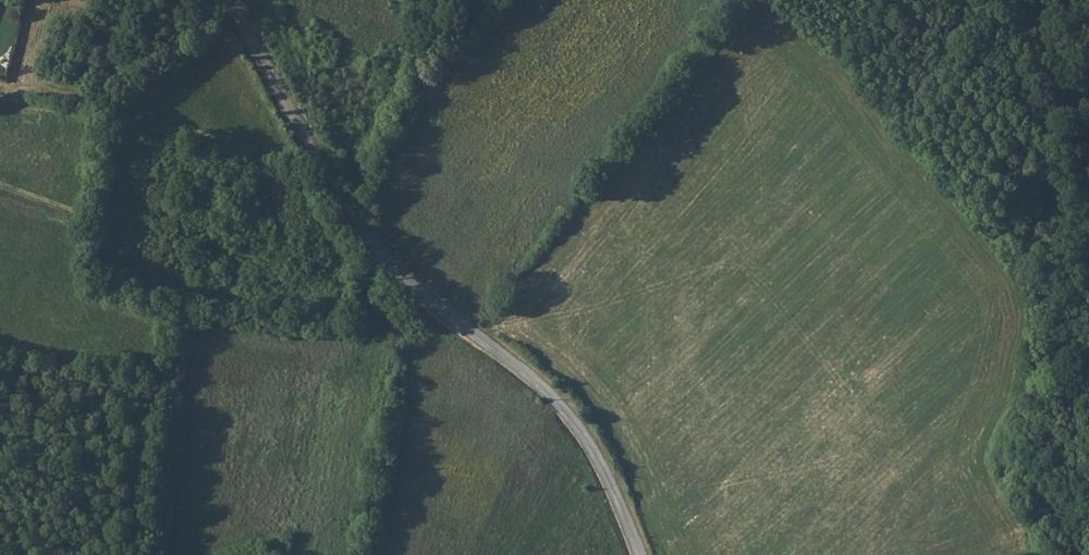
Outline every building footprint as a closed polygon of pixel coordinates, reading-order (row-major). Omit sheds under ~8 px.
[(25,7),(13,3),(10,12),(23,16),(25,7)] [(2,32),(0,38),(0,47),(16,51),(18,38),(2,32)] [(0,62),(0,79),(7,82),(12,65),(0,62)]
